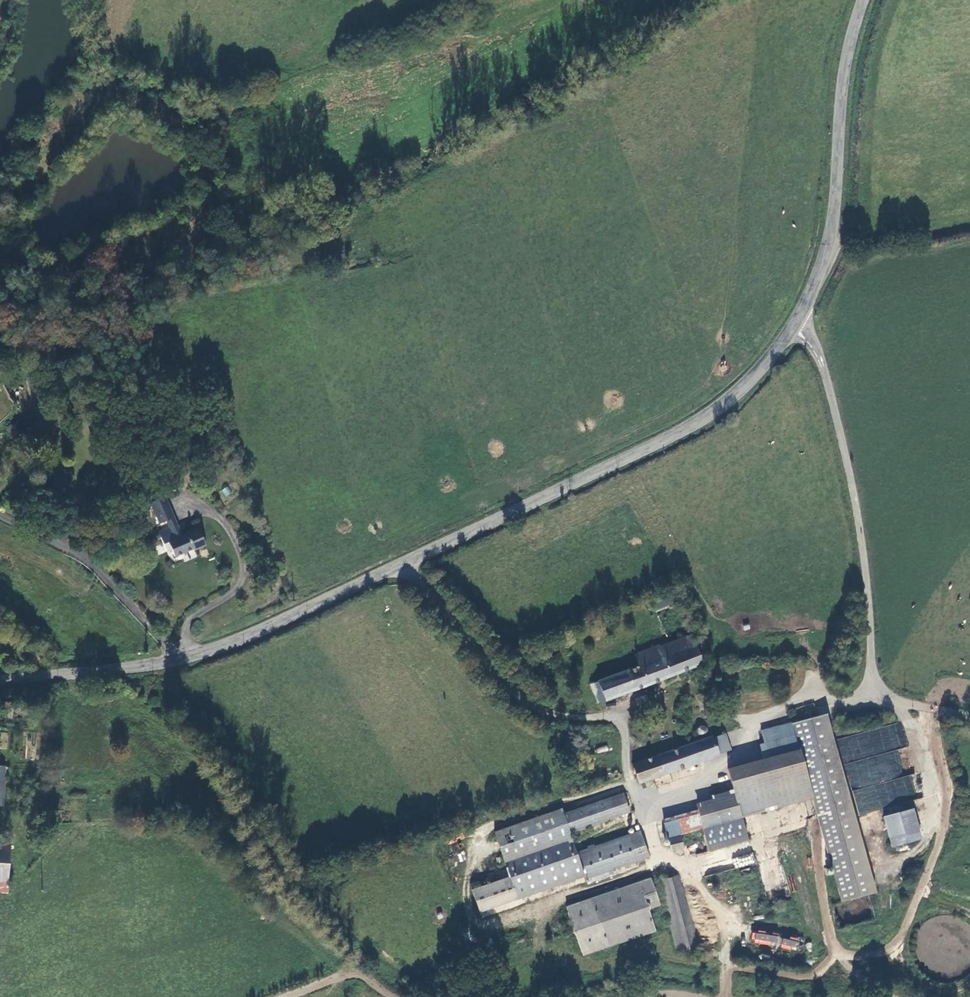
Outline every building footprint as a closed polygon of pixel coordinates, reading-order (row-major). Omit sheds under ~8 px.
[(0,405),(0,412),(1,415),(10,411),(6,402),(0,405)] [(17,421),(5,426),(10,437),(22,432),(17,421)] [(225,497),(232,494),(228,486),(221,489),(225,497)] [(166,521),(169,527),(178,524),(165,496),(150,502),(160,523),(166,521)] [(196,549),(207,544),(199,525),(187,530),(189,533),(183,535),(178,524),(169,527),(159,532),(165,543),(168,542),(175,556),(195,547),(196,549)] [(654,686),(707,665),(695,635),(664,647),(664,645),(640,655),(645,668),(596,687),(603,704),(628,696),(654,686)] [(654,707),(650,696),(640,699),(645,711),(654,707)] [(746,818),(818,798),(846,902),(872,895),(824,716),(766,732),(769,744),(764,745),(768,760),(733,770),(736,781),(714,787),(719,803),(702,808),(703,813),(669,823),(676,850),(688,847),(685,834),(707,828),(713,852),(752,840),(746,818)] [(703,734),(704,735),(706,736),(708,737),(710,736),(711,735),(712,733),(713,731),(712,729),(711,728),(710,727),(708,726),(706,726),(704,727),(703,728),(702,730),(702,732),(703,734)] [(736,751),(730,734),(718,738),(718,737),(688,747),(686,742),(680,744),(682,749),(637,765),(644,783),(724,756),(724,755),(736,751)] [(854,801),(858,815),(892,806),(896,807),(898,798),(914,793),(916,788),(912,774),(900,778),(902,769),(897,752),(894,753),(884,751),(883,755),(877,756),(874,767),(872,759),(864,762),(860,779),(861,782),(859,791),(854,790),(857,800),(854,801)] [(589,876),(585,864),(588,863),(593,878),(643,861),(654,857),(645,834),(642,835),(641,832),(599,846),(599,845),(593,847),(593,848),(581,852),(575,833),(633,813),(627,794),(568,814),(566,809),(499,832),(515,877),(477,890),(484,912),(589,876)] [(926,839),(917,809),(888,817),(897,847),(926,839)] [(9,881),(11,846),(0,846),(0,881),(9,881)] [(736,869),(756,862),(752,852),(732,859),(736,869)] [(652,909),(664,904),(656,879),(571,907),(587,955),(660,931),(652,909)] [(0,881),(0,892),(8,893),(9,881),(0,881)] [(752,932),(750,943),(777,946),(778,935),(752,932)] [(780,947),(795,952),(798,942),(783,937),(780,947)]
